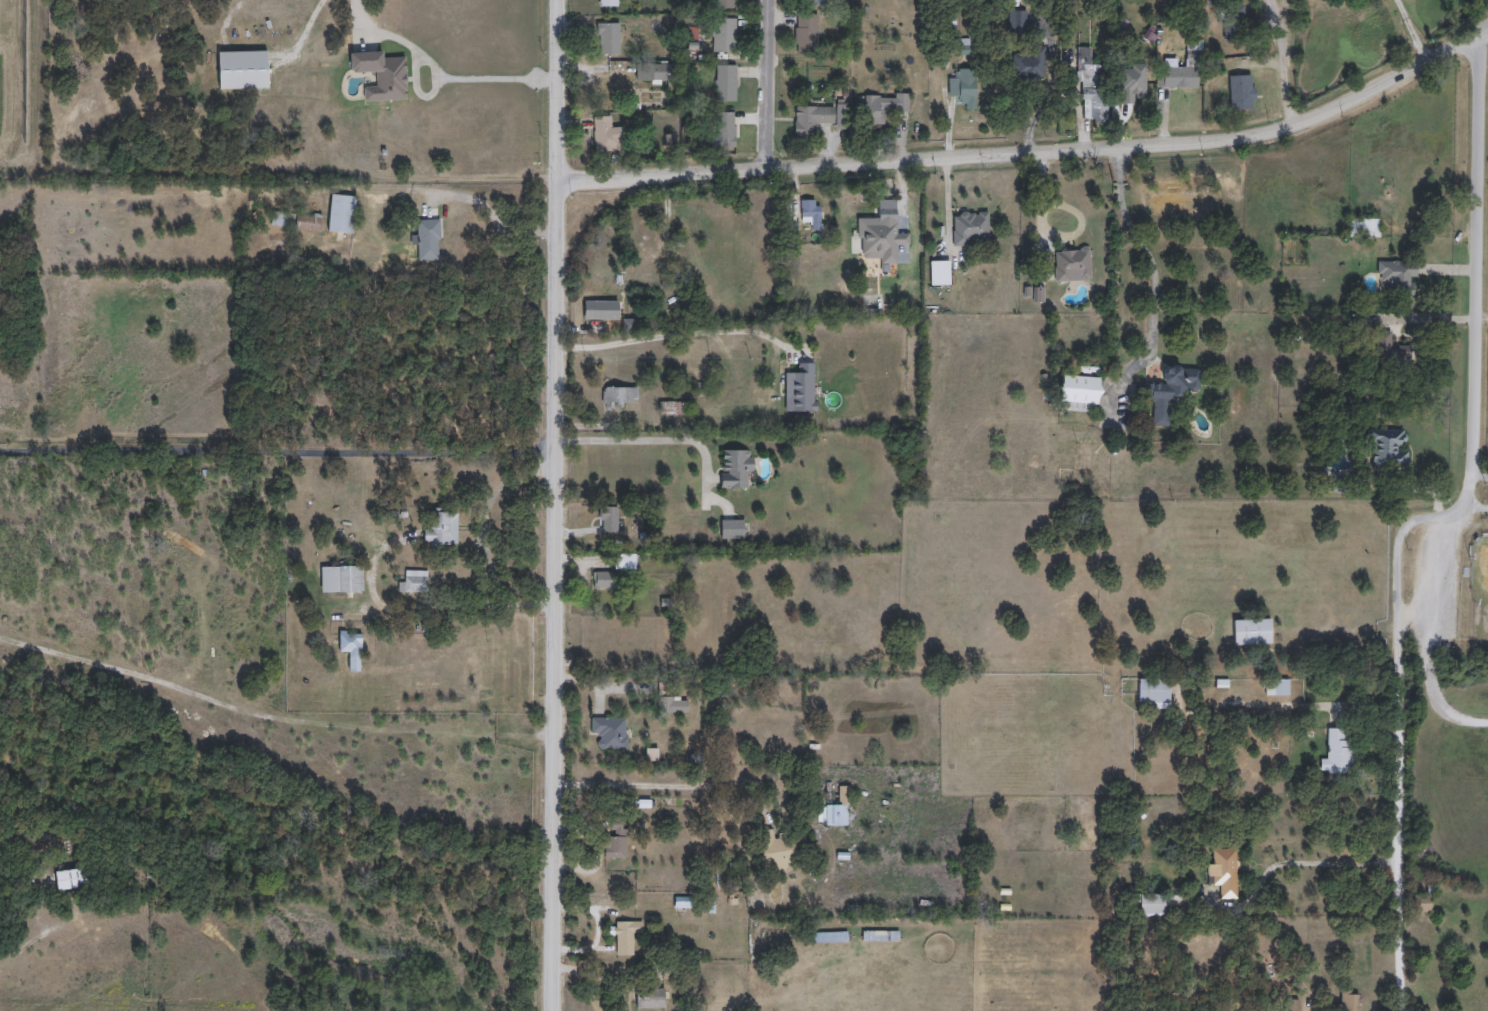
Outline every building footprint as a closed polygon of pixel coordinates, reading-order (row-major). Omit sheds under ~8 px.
[(816,15),(816,52),(795,52),(795,15),(816,15)] [(1044,78),(1013,78),(1013,47),(1044,47),(1044,78)] [(1107,65),(1107,118),(1080,118),(1080,48),(1090,48),(1090,65),(1107,65)] [(270,50),(270,88),(218,88),(218,50),(270,50)] [(407,99),(363,100),(363,88),(374,88),(374,71),(350,72),(350,51),(384,50),(384,58),(406,58),(407,99)] [(1198,88),(1161,87),(1162,66),(1184,66),(1184,58),(1177,58),(1177,51),(1199,51),(1198,88)] [(948,78),(957,78),(957,69),(975,69),(975,111),(958,111),(958,96),(948,96),(948,78)] [(1148,69),(1148,100),(1121,100),(1121,69),(1148,69)] [(1228,111),(1228,76),(1252,76),(1252,111),(1228,111)] [(863,96),(907,96),(907,113),(863,113),(863,96)] [(794,140),(794,107),(835,107),(835,124),(815,124),(815,140),(794,140)] [(329,231),(332,193),(356,195),(352,233),(329,231)] [(858,259),(857,219),(878,218),(878,201),(895,201),(896,233),(908,232),(908,247),(897,247),(897,254),(906,253),(907,263),(879,264),(879,258),(858,259)] [(819,225),(800,225),(800,204),(819,204),(819,225)] [(294,213),(292,227),(272,224),(274,211),(294,213)] [(987,212),(987,245),(952,245),(952,212),(987,212)] [(320,229),(296,228),(296,217),(321,218),(320,229)] [(418,260),(418,218),(440,218),(440,260),(418,260)] [(1378,220),(1378,237),(1348,237),(1348,220),(1378,220)] [(1090,281),(1054,281),(1053,251),(1089,250),(1090,281)] [(949,286),(929,286),(929,262),(948,261),(949,286)] [(1414,299),(1387,299),(1387,283),(1377,283),(1377,262),(1414,262),(1414,299)] [(1390,332),(1390,346),(1409,346),(1408,380),(1375,380),(1376,331),(1390,332)] [(795,363),(813,363),(813,412),(784,412),(784,373),(795,373),(795,363)] [(1198,369),(1197,392),(1180,391),(1180,400),(1144,399),(1145,383),(1162,384),(1163,367),(1198,369)] [(1096,413),(1058,410),(1060,376),(1098,379),(1096,413)] [(1407,431),(1406,468),(1369,468),(1369,431),(1407,431)] [(457,544),(430,544),(430,508),(457,508),(457,544)] [(322,591),(322,564),(364,564),(364,591),(322,591)] [(427,591),(399,591),(399,579),(407,579),(407,570),(427,570),(427,591)] [(850,631),(851,620),(863,622),(861,633),(850,631)] [(1250,622),(1250,641),(1220,641),(1220,622),(1250,622)] [(363,657),(349,657),(349,650),(339,650),(339,630),(363,630),(363,657)] [(1168,679),(1168,707),(1140,707),(1140,679),(1168,679)] [(1287,695),(1264,695),(1264,680),(1287,680),(1287,695)] [(1327,728),(1343,728),(1343,740),(1351,740),(1351,773),(1319,773),(1319,759),(1327,759),(1327,728)] [(847,826),(817,825),(818,805),(838,805),(838,786),(847,786),(847,826)] [(1209,886),(1209,850),(1235,850),(1235,899),(1217,899),(1217,886),(1209,886)] [(84,866),(87,885),(59,891),(55,872),(84,866)] [(1137,916),(1137,894),(1163,894),(1163,916),(1137,916)] [(1358,994),(1357,1010),(1339,1010),(1340,994),(1358,994)]
